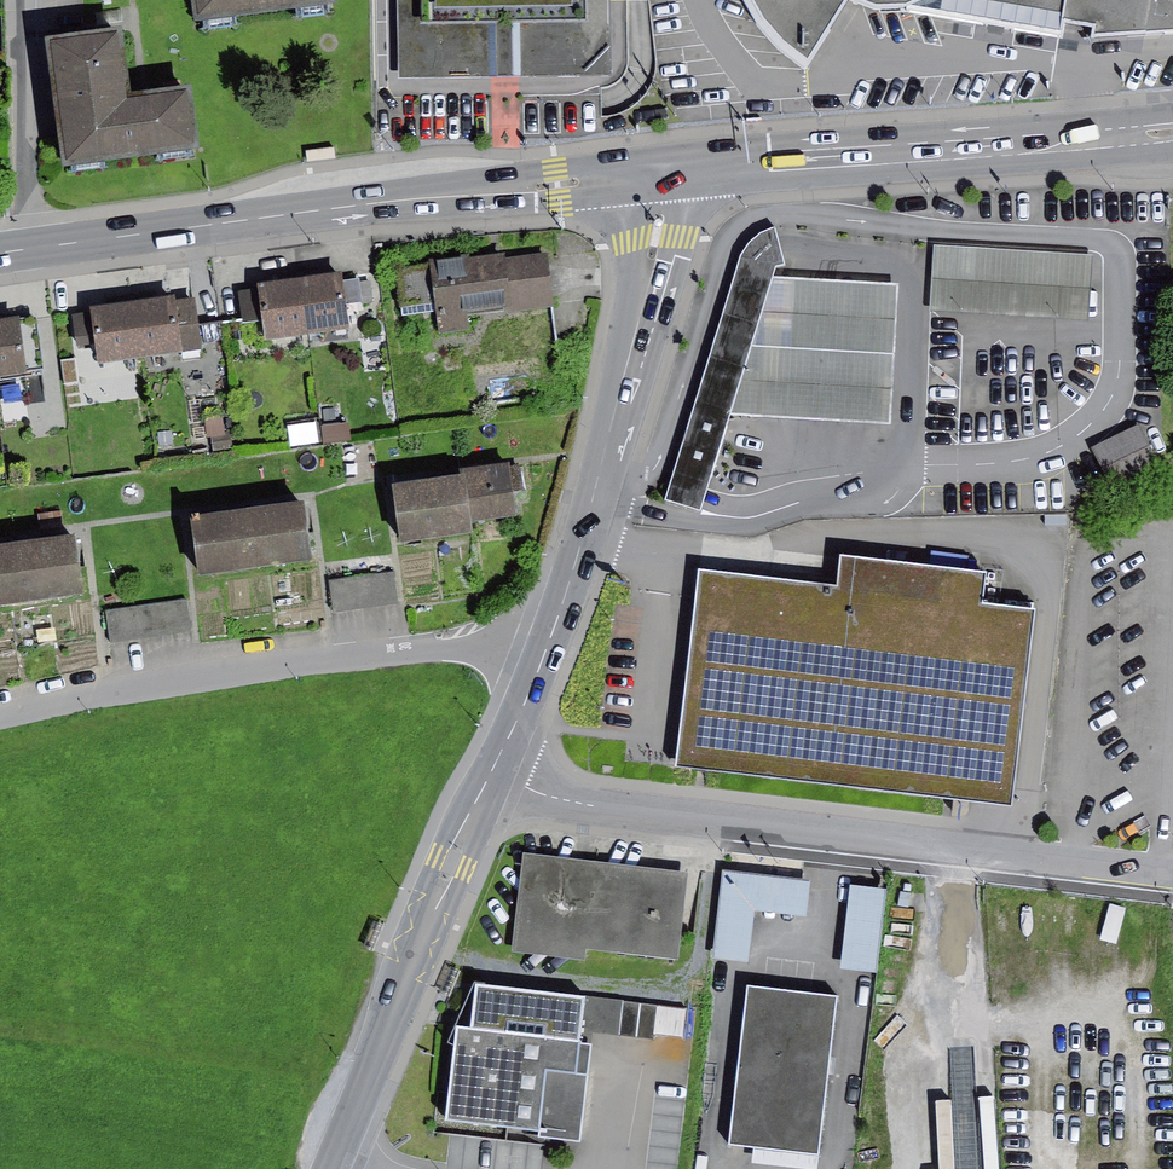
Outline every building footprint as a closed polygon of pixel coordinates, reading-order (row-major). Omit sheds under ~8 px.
[(196,24),(340,2),(340,0),(193,0),(196,24)] [(402,78),(505,76),(611,75),(610,0),(401,0),(402,78)] [(758,3),(787,43),(811,62),(849,0),(757,0),(758,3)] [(879,12),(903,11),(993,26),(1061,36),(1065,22),(1094,27),(1092,39),(1172,33),(1172,0),(851,0),(879,12)] [(121,30),(46,39),(62,168),(202,151),(193,85),(144,91),(129,93),(121,30)] [(400,107),(389,108),(390,135),(401,135),(400,107)] [(790,270),(781,235),(766,238),(751,251),(672,508),(709,517),(738,423),(897,428),(904,291),(778,284),(780,274),(790,270)] [(1091,256),(935,247),(931,311),(1087,321),(1091,256)] [(508,254),(433,262),(440,333),(469,330),(467,315),(555,306),(550,255),(508,259),(508,254)] [(341,274),(304,279),(312,336),(350,331),(346,306),(343,281),(341,274)] [(304,279),(258,285),(259,289),(263,324),(266,343),(312,336),(304,279)] [(359,279),(343,281),(346,306),(362,304),(359,279)] [(263,324),(259,289),(239,292),(244,326),(263,324)] [(174,298),(134,303),(143,360),(182,354),(175,303),(174,298)] [(195,300),(175,303),(182,354),(202,351),(195,300)] [(134,303),(90,309),(91,313),(95,344),(99,367),(143,360),(134,303)] [(91,313),(73,315),(77,347),(95,344),(91,313)] [(0,323),(0,381),(28,378),(27,371),(43,369),(36,318),(0,323)] [(75,358),(61,359),(64,384),(78,382),(75,358)] [(319,421),(289,425),(292,446),(322,442),(319,421)] [(348,424),(323,427),(325,444),(350,441),(348,424)] [(1139,426),(1092,449),(1113,491),(1160,468),(1139,426)] [(229,433),(211,435),(213,451),(232,449),(229,433)] [(465,479),(470,523),(517,517),(511,463),(464,469),(465,479)] [(431,483),(391,488),(399,547),(471,539),(470,523),(465,479),(431,483)] [(248,513),(193,521),(202,584),(313,568),(305,505),(248,513)] [(61,510),(37,513),(39,525),(62,522),(61,510)] [(0,549),(0,613),(85,602),(76,538),(18,546),(0,549)] [(838,588),(699,571),(694,616),(675,771),(965,806),(1012,811),(1030,660),(1036,613),(984,606),(988,575),(842,558),(838,588)] [(393,573),(330,580),(333,613),(397,606),(393,573)] [(186,601),(107,610),(110,639),(189,630),(186,601)] [(688,875),(522,855),(510,953),(584,962),(586,949),(678,960),(688,875)] [(724,873),(712,958),(748,963),(755,911),(807,918),(811,885),(724,873)] [(884,888),(849,885),(841,969),(876,972),(884,888)] [(374,920),(364,946),(374,950),(384,924),(374,920)] [(450,967),(439,993),(449,997),(460,971),(450,967)] [(583,1000),(477,988),(472,1030),(456,1029),(445,1124),(540,1134),(539,1139),(581,1144),(592,1045),(579,1044),(580,1030),(583,1000)] [(837,999),(747,989),(728,1146),(753,1149),(818,1157),(837,999)] [(620,1034),(624,1001),(584,997),(583,1000),(580,1030),(620,1034)] [(657,1005),(624,1001),(620,1034),(653,1038),(657,1005)] [(753,1149),(751,1165),(788,1168),(817,1168),(818,1157),(753,1149)]
